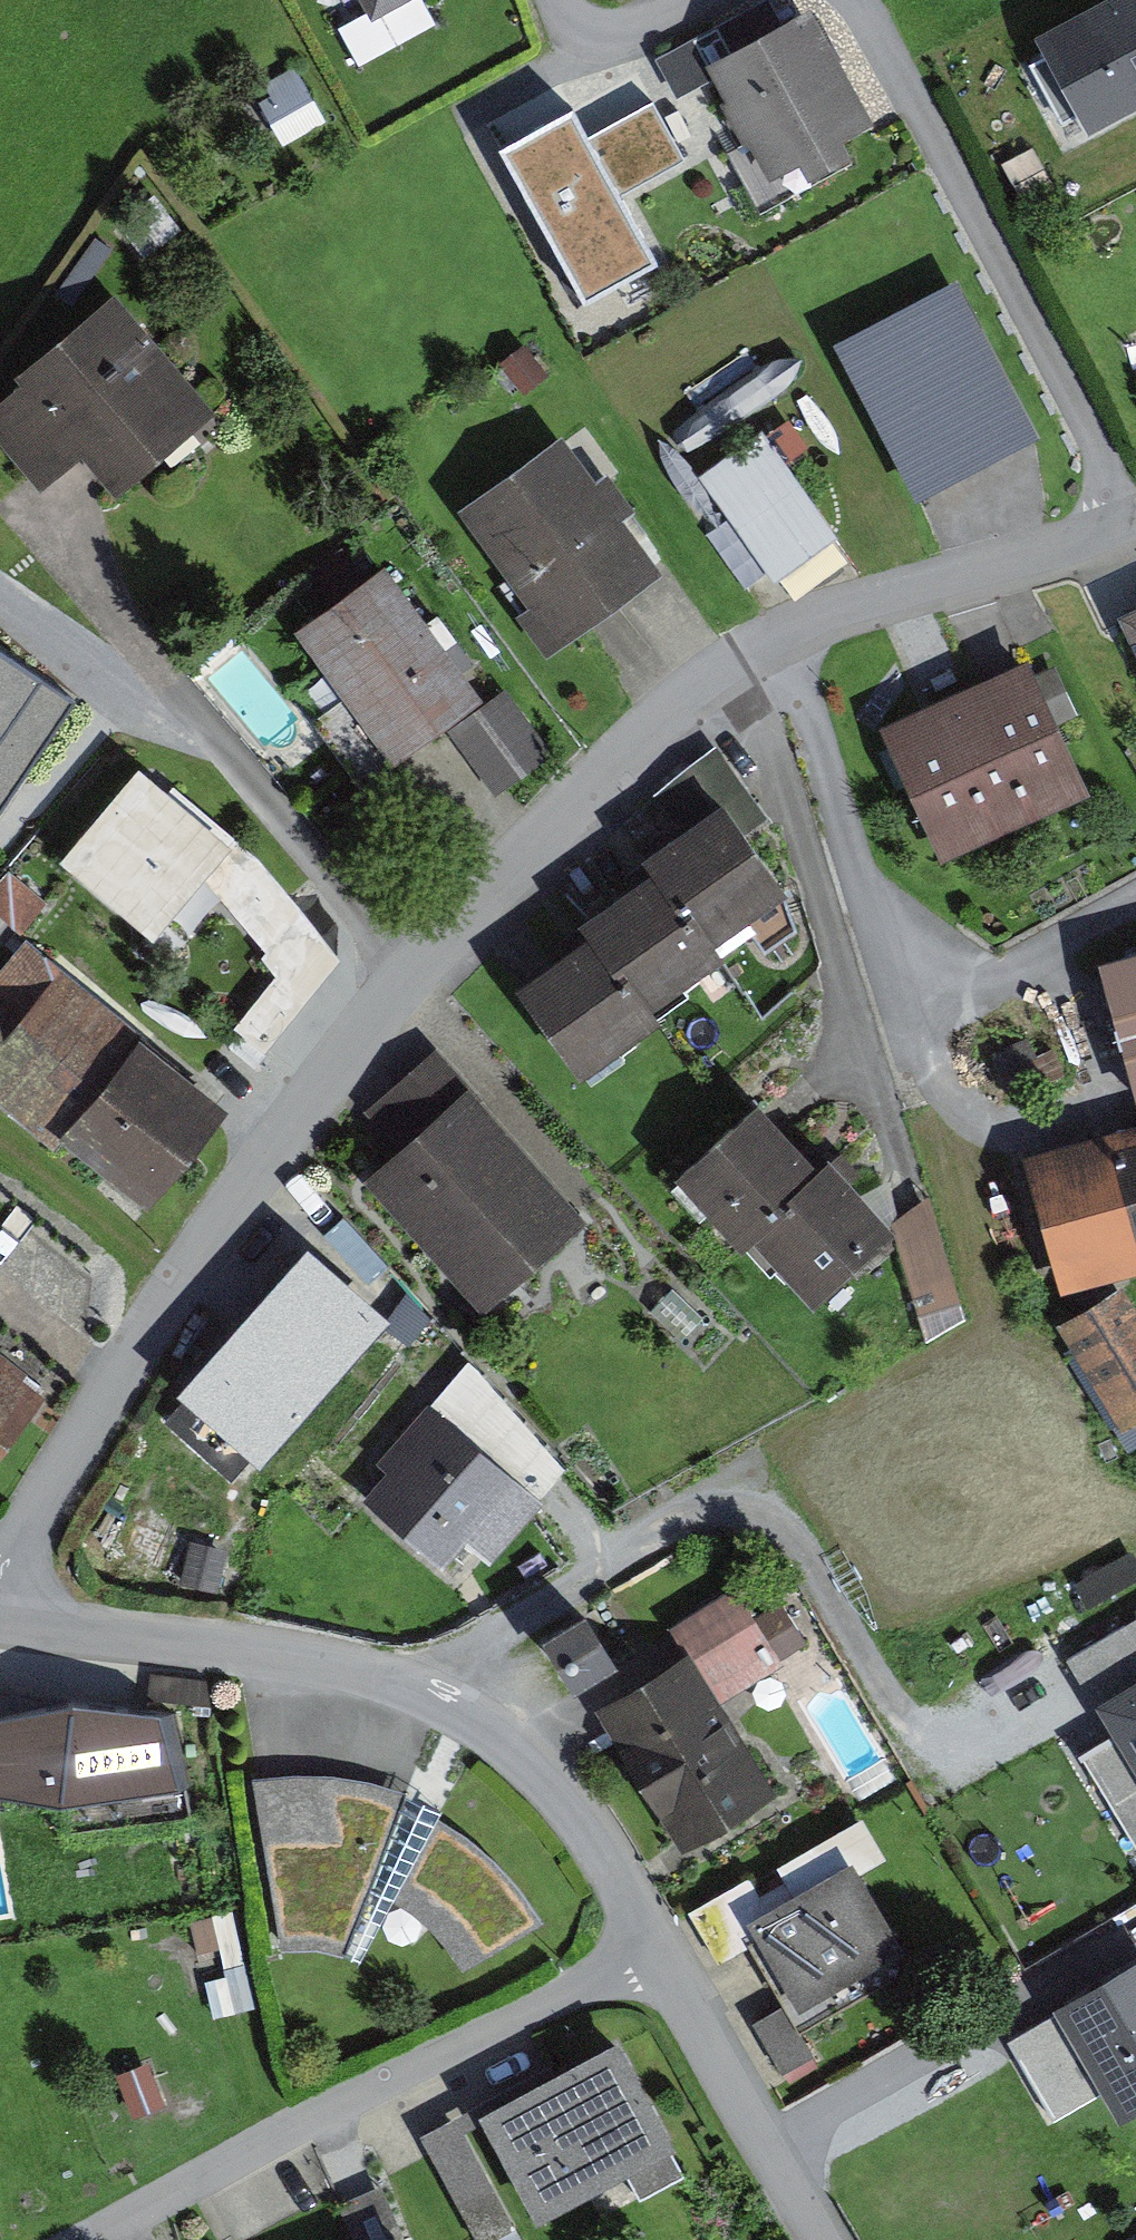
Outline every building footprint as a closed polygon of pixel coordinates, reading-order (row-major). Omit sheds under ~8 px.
[(398,25),(446,0),(385,0),(398,25)] [(1037,29),(1089,127),(1135,102),(1135,0),(1092,0),(1037,29)] [(899,167),(828,27),(732,76),(803,215),(899,167)] [(508,138),(573,105),(563,85),(498,118),(508,138)] [(592,110),(518,151),(605,308),(679,267),(639,195),(700,161),(667,102),(606,135),(592,110)] [(977,276),(852,340),(932,497),(1058,433),(977,276)] [(133,322),(0,428),(0,440),(53,506),(104,465),(137,507),(225,437),(133,322)] [(855,532),(777,425),(712,473),(790,579),(855,532)] [(580,430),(474,503),(573,645),(679,572),(580,430)] [(410,558),(312,625),(411,768),(464,732),(509,796),(568,755),(520,685),(505,695),(410,558)] [(0,636),(0,814),(11,822),(94,698),(0,636)] [(1050,655),(900,722),(960,857),(1110,790),(1050,655)] [(591,942),(526,987),(595,1087),(686,1025),(672,1006),(744,956),(733,941),(809,889),(769,831),(783,822),(732,747),(671,789),(683,807),(628,845),(637,858),(566,906),(591,942)] [(320,903),(155,766),(74,862),(182,951),(223,902),(281,950),(320,903)] [(0,976),(0,1075),(161,1204),(242,1104),(32,936),(0,976)] [(1123,958),(1135,1008),(1135,955),(1123,958)] [(417,1149),(385,1177),(499,1312),(607,1222),(456,1044),(381,1107),(417,1149)] [(780,1099),(696,1177),(762,1249),(775,1237),(838,1305),(921,1228),(853,1155),(842,1165),(780,1099)] [(1052,1161),(1088,1295),(1135,1283),(1135,1139),(1052,1161)] [(422,1338),(302,1248),(238,1334),(358,1423),(422,1338)] [(62,1391),(0,1344),(0,1474),(62,1391)] [(487,1360),(399,1458),(414,1472),(388,1501),(463,1568),(481,1548),(499,1564),(595,1457),(487,1360)] [(745,1581),(684,1619),(722,1679),(783,1641),(745,1581)] [(546,1630),(567,1688),(618,1670),(597,1612),(546,1630)] [(701,1649),(604,1712),(696,1853),(793,1791),(722,1679),(701,1649)] [(0,1713),(0,1796),(83,1806),(200,1784),(185,1706),(101,1691),(0,1713)] [(1119,1701),(1135,1730),(1135,1692),(1119,1701)] [(1100,1753),(1135,1813),(1135,1732),(1100,1753)] [(354,1774),(269,1777),(298,1949),(334,1948),(378,1960),(409,1900),(445,1923),(475,1969),(559,1919),(520,1860),(460,1820),(419,1792),(354,1774)] [(814,1896),(767,1921),(777,1940),(814,2010),(919,1955),(872,1866),(814,1896)] [(767,1921),(814,1896),(804,1878),(768,1898),(756,1877),(703,1906),(735,1963),(777,1940),(767,1921)] [(1072,2005),(1135,2113),(1135,1967),(1072,2005)] [(826,2059),(803,2010),(768,2026),(791,2075),(826,2059)] [(639,2024),(498,2102),(506,2116),(558,2209),(641,2163),(657,2193),(703,2168),(688,2142),(700,2135),(639,2024)] [(436,2131),(493,2239),(503,2239),(531,2225),(480,2128),(506,2116),(498,2102),(436,2131)]
